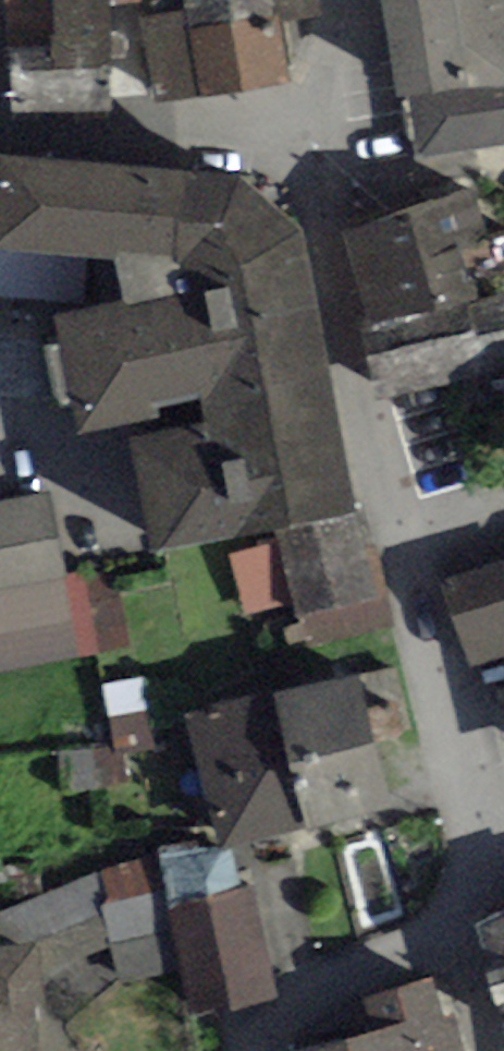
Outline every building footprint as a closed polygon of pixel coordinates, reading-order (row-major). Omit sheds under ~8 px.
[(10,114),(109,113),(113,6),(182,2),(181,0),(5,0),(10,114)] [(182,2),(184,12),(187,25),(279,15),(320,10),(319,0),(181,0),(182,2)] [(400,103),(503,87),(503,0),(382,0),(400,103)] [(287,83),(279,15),(187,25),(184,12),(140,18),(152,102),(287,83)] [(400,103),(408,159),(503,144),(503,87),(400,103)] [(0,154),(0,155),(0,249),(116,255),(125,299),(54,316),(76,430),(160,417),(157,401),(200,393),(203,423),(132,439),(154,555),(273,530),(357,512),(305,230),(238,179),(0,154)] [(474,191),(341,233),(373,335),(467,305),(480,300),(465,254),(491,246),(474,191)] [(467,305),(488,371),(493,383),(503,379),(503,292),(480,300),(467,305)] [(488,371),(467,305),(373,335),(363,338),(384,404),(488,371)] [(0,502),(0,589),(65,578),(51,494),(0,502)] [(367,510),(357,512),(273,530),(277,543),(293,603),(305,648),(394,624),(367,510)] [(293,603),(277,543),(230,556),(247,615),(293,603)] [(441,582),(469,668),(503,657),(503,562),(441,582)] [(117,568),(65,578),(79,657),(131,647),(117,568)] [(65,578),(0,589),(0,670),(79,657),(65,578)] [(392,664),(358,672),(374,741),(408,733),(392,664)] [(374,741),(358,672),(274,692),(306,830),(390,811),(374,741)] [(306,830),(274,692),(187,712),(216,835),(219,851),(232,848),(306,830)] [(240,891),(232,848),(219,851),(216,835),(157,848),(158,857),(169,906),(240,891)] [(169,906),(158,857),(101,869),(108,900),(103,901),(112,944),(121,985),(183,972),(169,906)] [(112,944),(103,901),(108,900),(101,869),(0,912),(0,948),(39,944),(43,981),(112,944)] [(277,996),(254,888),(240,891),(169,906),(183,972),(191,1015),(277,996)] [(476,924),(503,1027),(503,912),(476,924)] [(37,1006),(46,1005),(43,981),(39,944),(0,948),(0,1050),(42,1050),(37,1006)] [(360,1000),(369,1034),(309,1050),(465,1050),(455,1015),(446,1018),(435,979),(360,1000)]
